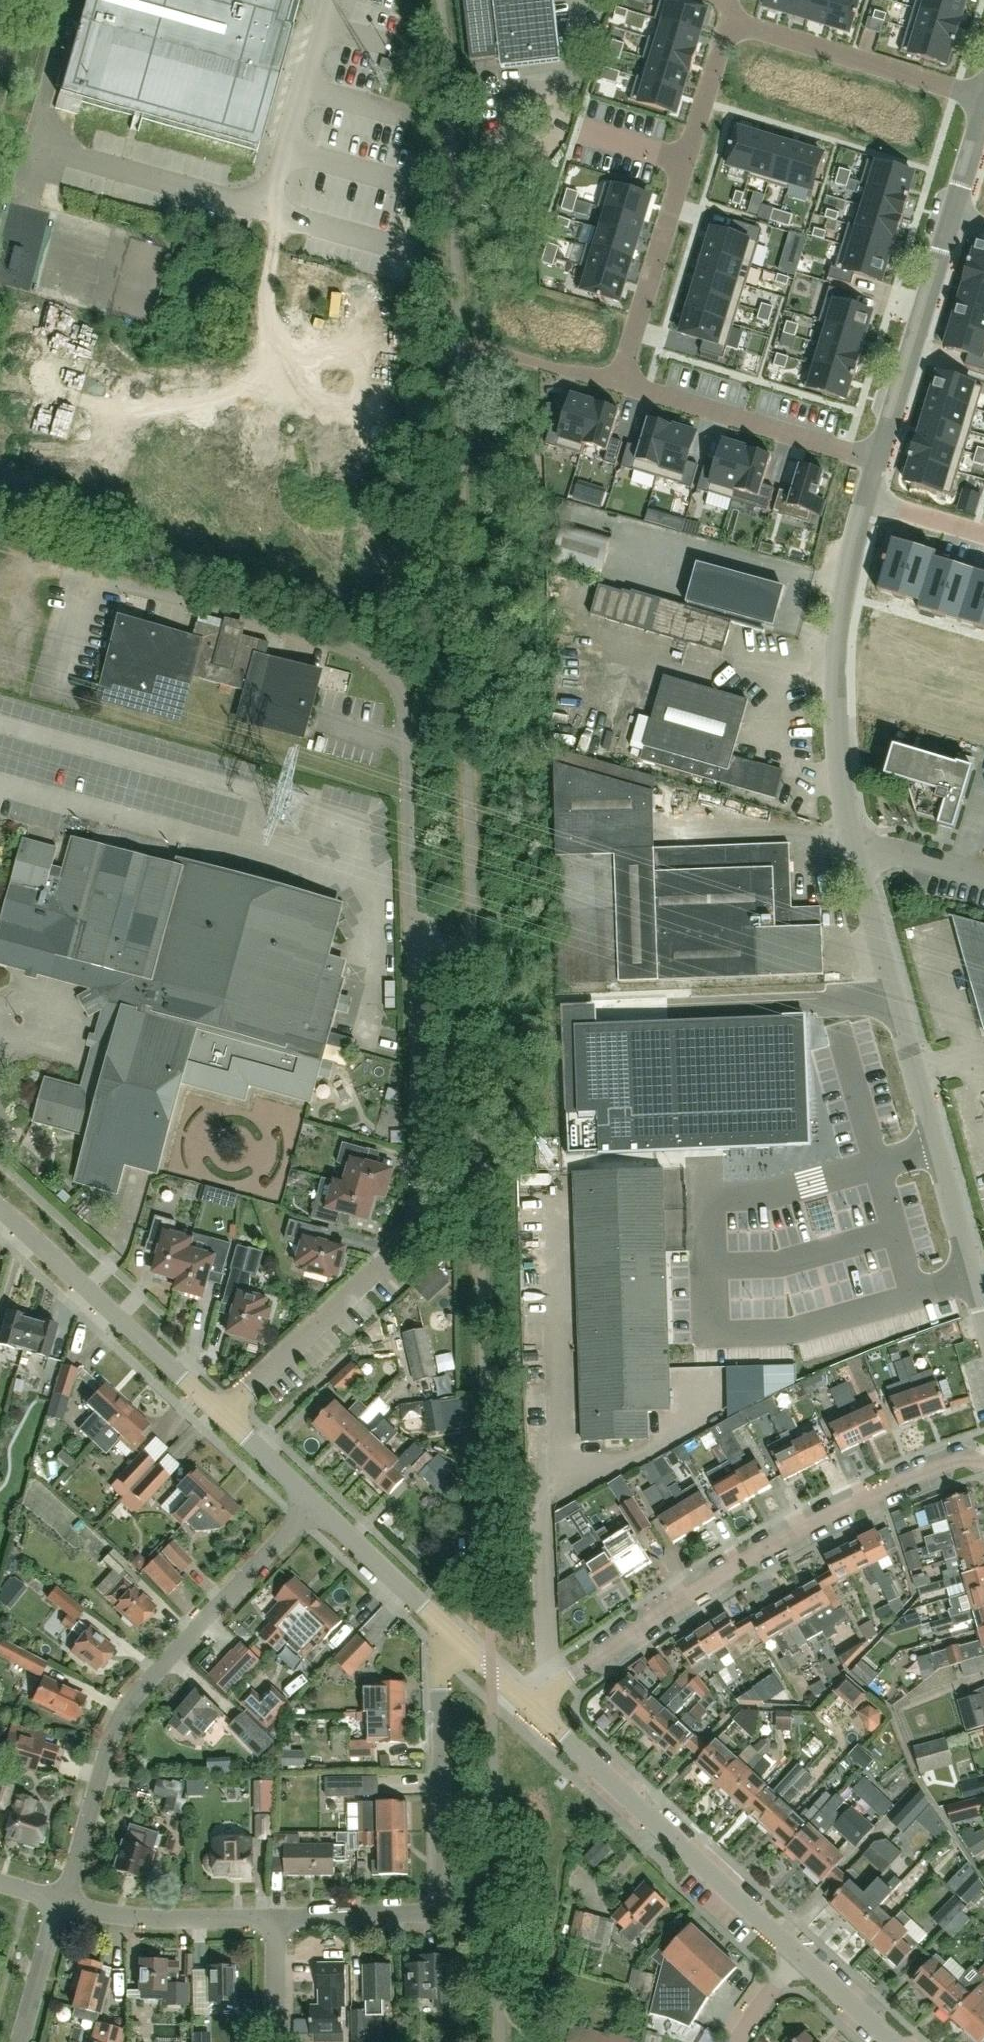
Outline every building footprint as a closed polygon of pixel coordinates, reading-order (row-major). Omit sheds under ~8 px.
[(82,24),(76,22),(72,36),(78,37),(67,72),(62,71),(57,85),(63,86),(56,108),(78,115),(82,101),(259,151),(293,28),(284,26),(292,0),(89,0),(82,24)] [(471,62),(501,59),(503,68),(562,61),(555,0),(464,0),(471,62)] [(655,20),(659,21),(660,21),(701,33),(708,10),(674,0),(661,0),(655,20)] [(765,8),(788,15),(792,0),(767,0),(765,8)] [(788,15),(807,21),(814,0),(792,0),(788,15)] [(807,21),(827,27),(835,0),(814,0),(807,21)] [(827,27),(850,34),(855,16),(858,17),(859,15),(856,14),(860,0),(835,0),(827,27)] [(914,9),(960,22),(960,21),(966,2),(960,0),(916,0),(914,9)] [(617,8),(615,16),(626,19),(629,11),(617,8)] [(914,9),(908,29),(954,43),(953,44),(956,45),(962,22),(960,21),(960,22),(914,9)] [(875,11),(873,19),(884,22),(887,15),(875,11)] [(869,18),(866,29),(881,34),(884,22),(873,19),(869,18)] [(654,39),(654,40),(695,53),(695,52),(701,33),(660,21),(659,21),(654,39)] [(908,29),(901,52),(947,66),(953,44),(954,43),(908,29)] [(649,38),(643,59),(647,60),(648,60),(689,72),(689,73),(691,74),(697,52),(695,52),(695,53),(654,40),(654,39),(649,38)] [(613,41),(611,48),(622,52),(625,44),(613,41)] [(611,48),(608,56),(620,60),(622,52),(611,48)] [(384,59),(381,69),(391,72),(394,62),(384,59)] [(642,78),(642,79),(683,92),(689,73),(689,72),(648,60),(647,60),(642,78)] [(605,68),(601,79),(617,84),(620,73),(605,68)] [(638,77),(630,101),(676,114),(683,92),(642,79),(642,78),(638,77)] [(733,149),(728,166),(749,173),(750,173),(761,136),(739,129),(734,147),(730,146),(730,148),(733,149)] [(749,173),(748,177),(769,183),(781,142),(761,136),(750,173),(749,173)] [(781,142),(769,183),(789,190),(790,185),(789,185),(801,148),(781,142)] [(801,148),(789,185),(790,185),(812,192),(823,155),(801,148)] [(868,161),(861,184),(865,186),(866,185),(907,197),(907,196),(914,175),(868,161)] [(840,169),(838,177),(849,180),(851,172),(840,169)] [(838,177),(835,184),(847,188),(849,180),(838,177)] [(605,184),(598,208),(603,210),(603,209),(644,221),(651,198),(605,184)] [(865,186),(859,206),(903,219),(909,197),(907,196),(907,197),(866,185),(865,186)] [(566,189),(564,197),(575,200),(578,193),(566,189)] [(736,192),(733,203),(741,206),(744,194),(736,192)] [(564,197),(560,208),(572,212),(575,200),(564,197)] [(854,225),(853,226),(894,239),(894,240),(896,240),(903,219),(859,206),(854,225)] [(603,210),(597,228),(638,241),(644,221),(603,209),(603,210)] [(774,210),(770,221),(780,224),(783,213),(774,210)] [(828,210),(825,218),(837,221),(839,213),(828,210)] [(783,213),(780,224),(789,227),(793,216),(783,213)] [(558,217),(556,224),(568,228),(570,220),(558,217)] [(712,230),(705,253),(751,266),(762,230),(734,221),(730,235),(712,230)] [(849,224),(842,246),(888,259),(894,240),(894,239),(853,226),(854,225),(849,224)] [(591,247),(591,248),(632,260),(638,241),(597,228),(591,247)] [(815,229),(813,236),(824,240),(827,232),(815,229)] [(791,233),(786,248),(802,253),(807,238),(791,233)] [(971,263),(983,267),(983,242),(978,240),(971,262),(971,263)] [(547,243),(544,255),(555,258),(559,247),(547,243)] [(587,245),(580,267),(585,268),(585,267),(626,280),(632,260),(591,248),(591,247),(587,245)] [(832,267),(828,278),(851,285),(855,274),(881,282),(888,259),(842,246),(836,268),(832,267)] [(705,253),(700,272),(745,286),(751,266),(705,253)] [(544,255),(541,262),(553,266),(555,258),(544,255)] [(962,284),(965,284),(965,283),(983,289),(983,267),(971,263),(971,262),(969,261),(962,284)] [(585,268),(578,290),(600,296),(599,300),(601,300),(602,297),(619,302),(626,280),(585,267),(585,268)] [(700,272),(694,292),(740,306),(745,286),(700,272)] [(777,274),(775,282),(786,285),(789,278),(777,274)] [(959,304),(983,312),(983,289),(965,283),(965,284),(959,304)] [(830,288),(819,323),(824,324),(824,323),(865,336),(872,313),(849,306),(853,295),(830,288)] [(694,292),(688,311),(734,325),(740,306),(694,292)] [(762,304),(759,312),(771,315),(773,307),(762,304)] [(952,325),(983,334),(983,312),(959,304),(952,325)] [(688,311),(681,334),(704,341),(700,352),(723,359),(734,325),(688,311)] [(759,312),(757,319),(769,323),(771,315),(759,312)] [(787,322),(783,333),(795,337),(798,325),(787,322)] [(824,324),(818,344),(859,356),(859,355),(865,336),(824,323),(824,324)] [(946,347),(968,354),(967,360),(965,365),(983,371),(983,334),(952,325),(946,347)] [(818,344),(811,365),(853,377),(853,378),(855,378),(862,356),(859,355),(859,356),(818,344)] [(777,354),(773,366),(785,369),(788,358),(777,354)] [(811,365),(805,387),(846,400),(853,378),(853,377),(811,365)] [(938,373),(931,396),(977,410),(983,387),(938,373)] [(553,422),(546,445),(557,448),(557,447),(581,454),(584,445),(596,404),(594,403),(595,401),(573,395),(564,425),(553,422)] [(931,396),(925,417),(970,431),(977,410),(931,396)] [(596,404),(584,445),(607,452),(604,462),(616,466),(623,443),(612,440),(620,411),(596,404)] [(919,437),(918,438),(964,452),(970,431),(925,417),(919,437)] [(628,445),(622,467),(633,471),(633,470),(657,478),(672,427),(648,420),(640,448),(628,445)] [(672,427),(657,478),(692,489),(699,466),(687,462),(697,432),(675,425),(674,428),(672,427)] [(916,436),(909,459),(910,459),(912,459),(912,458),(958,472),(964,452),(918,438),(919,437),(917,436),(916,436)] [(704,467),(697,490),(709,494),(709,493),(733,500),(748,450),(746,449),(746,447),(725,440),(715,471),(704,467)] [(975,455),(983,458),(983,449),(978,447),(975,455)] [(748,450),(733,500),(756,507),(756,508),(767,511),(774,489),(763,485),(772,457),(748,450)] [(973,463),(983,466),(983,458),(975,455),(973,463)] [(912,459),(905,481),(951,495),(958,472),(912,458),(912,459)] [(780,490),(773,513),(785,517),(785,516),(809,523),(812,514),(816,515),(821,499),(817,498),(825,473),(800,465),(791,494),(780,490)] [(969,476),(967,484),(978,487),(981,479),(969,476)] [(605,508),(609,491),(580,484),(575,500),(605,508)] [(971,494),(965,513),(969,514),(976,516),(982,497),(971,494)] [(683,520),(647,509),(644,520),(680,531),(683,520)] [(686,519),(682,531),(698,535),(701,523),(686,519)] [(611,536),(563,521),(551,563),(599,577),(611,536)] [(892,541),(877,591),(880,591),(882,586),(895,590),(893,596),(906,600),(907,594),(920,597),(918,604),(921,605),(935,560),(937,554),(892,541)] [(761,542),(758,551),(771,555),(774,546),(761,542)] [(935,560),(921,605),(935,609),(933,614),(946,618),(948,612),(960,616),(958,622),(960,623),(975,572),(935,560)] [(686,603),(767,625),(771,608),(775,609),(781,586),(697,563),(686,603)] [(960,623),(961,623),(963,617),(976,620),(974,626),(983,629),(983,575),(975,572),(960,623)] [(600,582),(591,615),(723,653),(732,620),(600,582)] [(305,738),(322,673),(265,658),(270,643),(198,623),(194,639),(122,619),(100,699),(180,720),(192,676),(248,692),(240,720),(305,738)] [(640,760),(719,782),(775,799),(783,771),(732,756),(748,701),(664,677),(640,760)] [(973,770),(894,746),(885,776),(908,783),(917,815),(955,827),(973,770)] [(557,916),(792,908),(789,844),(655,848),(653,792),(554,764),(557,857),(555,856),(557,916)] [(327,956),(340,907),(179,863),(178,867),(74,838),(63,880),(51,877),(58,848),(25,839),(16,871),(0,930),(0,962),(93,987),(106,1008),(83,1091),(47,1081),(36,1120),(75,1130),(76,1127),(92,1131),(78,1182),(115,1192),(123,1163),(157,1172),(182,1082),(245,1099),(250,1080),(257,1082),(256,1086),(310,1100),(317,1072),(324,1074),(326,1064),(320,1062),(335,1007),(341,1009),(344,999),(335,996),(344,961),(327,956)] [(557,916),(559,984),(823,975),(821,907),(792,908),(557,916)] [(950,915),(949,917),(953,918),(983,1029),(983,924),(950,915)] [(385,982),(385,998),(395,998),(395,982),(385,982)] [(395,998),(385,998),(385,1009),(395,1009),(395,998)] [(590,1004),(562,1005),(567,1156),(723,1148),(776,1146),(813,1144),(811,1096),(807,1026),(592,1034),(590,1004)] [(329,1045),(352,1051),(355,1040),(332,1033),(329,1045)] [(389,1088),(386,1099),(394,1101),(396,1090),(389,1088)] [(375,1193),(386,1196),(388,1187),(387,1187),(392,1170),(367,1163),(370,1149),(343,1142),(337,1162),(349,1169),(346,1179),(344,1183),(344,1184),(376,1193),(375,1193)] [(649,1437),(648,1409),(670,1408),(663,1168),(575,1171),(584,1439),(649,1437)] [(290,1171),(288,1179),(292,1180),(297,1177),(298,1173),(290,1171)] [(344,1183),(334,1180),(333,1186),(330,1197),(317,1196),(312,1216),(339,1224),(342,1211),(368,1218),(374,1197),(375,1193),(376,1193),(344,1184),(344,1183)] [(177,1290),(191,1239),(186,1237),(186,1238),(175,1235),(176,1222),(156,1216),(148,1243),(162,1247),(155,1272),(175,1278),(175,1279),(179,1280),(177,1290)] [(290,1219),(285,1238),(302,1247),(299,1258),(297,1263),(306,1266),(305,1270),(330,1277),(331,1273),(339,1275),(340,1271),(339,1271),(345,1250),(319,1243),(323,1228),(290,1219)] [(192,1239),(191,1239),(177,1290),(186,1292),(203,1296),(210,1271),(223,1274),(232,1243),(212,1238),(204,1254),(193,1251),(193,1250),(189,1249),(192,1239)] [(254,1249),(238,1244),(231,1268),(233,1268),(223,1303),(236,1306),(229,1332),(252,1338),(252,1339),(255,1340),(257,1332),(264,1334),(271,1309),(264,1307),(267,1298),(261,1297),(250,1295),(251,1276),(248,1275),(254,1249)] [(395,1325),(419,1304),(410,1294),(386,1315),(395,1325)] [(31,1320),(24,1318),(24,1316),(7,1312),(0,1340),(0,1345),(15,1349),(15,1348),(23,1350),(31,1320)] [(31,1320),(23,1350),(32,1352),(32,1353),(48,1358),(56,1325),(40,1321),(40,1322),(31,1320)] [(415,1380),(437,1375),(426,1329),(404,1334),(415,1380)] [(896,1348),(888,1350),(892,1361),(900,1359),(896,1348)] [(887,1387),(901,1425),(923,1417),(913,1390),(909,1378),(903,1360),(894,1363),(901,1382),(887,1387)] [(332,1381),(342,1393),(363,1373),(353,1362),(332,1381)] [(61,1364),(53,1393),(70,1399),(79,1370),(61,1364)] [(943,1372),(935,1375),(937,1381),(941,1393),(949,1391),(943,1372)] [(805,1402),(827,1392),(821,1378),(799,1388),(805,1402)] [(16,1379),(13,1390),(21,1392),(24,1380),(16,1379)] [(913,1390),(923,1417),(947,1409),(941,1393),(937,1381),(913,1390)] [(416,1387),(419,1402),(436,1398),(432,1382),(423,1384),(423,1385),(416,1387)] [(839,1386),(847,1406),(856,1402),(847,1382),(839,1386)] [(93,1442),(127,1405),(105,1384),(85,1405),(94,1413),(79,1429),(93,1442)] [(847,1406),(839,1386),(830,1390),(838,1410),(847,1406)] [(346,1412),(335,1402),(314,1425),(336,1445),(357,1422),(367,1411),(369,1410),(358,1400),(346,1412)] [(440,1400),(424,1402),(429,1434),(445,1431),(440,1400)] [(789,1433),(780,1414),(774,1402),(767,1405),(772,1417),(771,1418),(785,1447),(771,1453),(784,1480),(807,1469),(793,1442),(789,1433)] [(127,1405),(93,1442),(106,1454),(119,1440),(132,1452),(145,1439),(140,1434),(148,1425),(127,1405)] [(875,1405),(853,1415),(864,1441),(887,1431),(875,1405)] [(393,1413),(397,1429),(418,1423),(414,1407),(393,1413)] [(788,1410),(780,1414),(789,1433),(797,1429),(788,1410)] [(336,1445),(349,1458),(384,1421),(377,1414),(374,1417),(367,1411),(357,1422),(336,1445)] [(711,1430),(720,1445),(750,1498),(772,1486),(757,1460),(746,1466),(741,1457),(746,1454),(733,1432),(746,1425),(740,1413),(711,1430)] [(864,1441),(853,1415),(830,1425),(841,1451),(864,1441)] [(384,1421),(349,1458),(346,1461),(355,1469),(358,1466),(363,1470),(384,1448),(398,1433),(384,1421)] [(816,1431),(793,1442),(807,1469),(829,1458),(816,1431)] [(384,1448),(363,1470),(389,1495),(406,1477),(401,1473),(409,1465),(410,1466),(424,1451),(416,1443),(408,1451),(398,1461),(384,1448)] [(750,1498),(720,1445),(711,1449),(721,1467),(719,1468),(725,1479),(714,1485),(729,1510),(750,1498)] [(63,1450),(58,1457),(70,1467),(75,1461),(63,1450)] [(155,1463),(142,1452),(116,1480),(129,1491),(155,1463)] [(426,1452),(413,1467),(421,1475),(435,1460),(426,1452)] [(170,1477),(156,1465),(130,1493),(144,1505),(170,1477)] [(169,1515),(182,1526),(185,1523),(216,1488),(196,1468),(176,1489),(185,1498),(169,1515)] [(671,1473),(664,1477),(675,1495),(681,1505),(696,1529),(716,1517),(697,1484),(683,1492),(671,1473)] [(675,1495),(664,1477),(654,1483),(655,1484),(664,1498),(665,1501),(675,1495)] [(655,1484),(643,1491),(652,1505),(664,1498),(655,1484)] [(216,1488),(185,1523),(196,1532),(220,1529),(239,1508),(216,1488)] [(976,1512),(971,1494),(924,1507),(929,1525),(949,1520),(976,1512)] [(619,1508),(637,1535),(652,1525),(634,1498),(619,1508)] [(696,1529),(681,1505),(660,1518),(675,1542),(696,1529)] [(601,1589),(624,1575),(597,1532),(596,1533),(580,1509),(570,1516),(585,1540),(576,1546),(586,1562),(585,1563),(601,1589)] [(892,1514),(896,1523),(908,1519),(904,1509),(892,1514)] [(981,1531),(976,1512),(949,1520),(952,1530),(925,1538),(927,1547),(981,1531)] [(597,1532),(624,1575),(648,1560),(631,1533),(616,1542),(606,1527),(597,1532)] [(876,1532),(859,1540),(880,1583),(889,1602),(900,1597),(890,1576),(886,1578),(878,1561),(889,1556),(887,1552),(897,1547),(888,1527),(877,1532),(876,1532)] [(927,1547),(929,1555),(957,1547),(959,1556),(983,1550),(983,1541),(981,1531),(927,1547)] [(128,1565),(97,1536),(83,1550),(98,1565),(103,1560),(119,1575),(122,1571),(128,1565)] [(914,1536),(901,1540),(905,1552),(918,1548),(914,1536)] [(880,1583),(859,1540),(842,1548),(854,1574),(863,1569),(873,1587),(880,1584),(880,1583)] [(162,1552),(181,1572),(193,1560),(174,1541),(162,1552)] [(854,1574),(842,1548),(824,1557),(832,1571),(817,1580),(831,1605),(835,1612),(844,1607),(831,1585),(835,1583),(854,1574)] [(919,1549),(905,1553),(911,1572),(924,1568),(919,1549)] [(959,1556),(945,1561),(948,1571),(942,1572),(944,1580),(983,1569),(983,1550),(959,1556)] [(142,1571),(167,1596),(183,1580),(159,1555),(142,1571)] [(138,1558),(133,1563),(141,1570),(149,1562),(144,1558),(138,1558)] [(927,1585),(918,1588),(921,1596),(967,1583),(970,1593),(983,1589),(983,1569),(944,1580),(945,1580),(927,1585)] [(918,1588),(927,1585),(923,1573),(913,1576),(916,1588),(918,1588)] [(559,1585),(560,1598),(581,1585),(575,1575),(559,1585)] [(16,1578),(10,1585),(21,1594),(27,1587),(16,1578)] [(133,1624),(137,1628),(155,1608),(123,1578),(115,1587),(105,1579),(96,1589),(105,1597),(115,1607),(123,1615),(121,1618),(130,1626),(133,1624)] [(288,1634),(319,1600),(296,1579),(276,1600),(281,1604),(267,1619),(273,1624),(262,1635),(275,1648),(284,1639),(288,1634)] [(817,1580),(800,1590),(823,1631),(828,1638),(835,1634),(822,1610),(831,1605),(817,1580)] [(47,1598),(68,1615),(61,1624),(70,1631),(77,1622),(75,1620),(83,1609),(56,1587),(47,1598)] [(970,1593),(951,1599),(953,1608),(950,1609),(952,1617),(983,1608),(983,1589),(970,1593)] [(800,1590),(784,1599),(806,1638),(807,1640),(823,1631),(800,1590)] [(784,1599),(767,1608),(794,1655),(801,1651),(796,1644),(806,1638),(784,1599)] [(342,1621),(319,1600),(288,1634),(284,1639),(305,1658),(321,1641),(322,1643),(342,1621)] [(890,1605),(877,1612),(882,1622),(895,1616),(890,1605)] [(794,1655),(767,1608),(751,1618),(765,1642),(773,1638),(785,1657),(780,1660),(788,1674),(800,1667),(793,1655),(794,1655)] [(952,1617),(954,1624),(977,1617),(980,1629),(983,1628),(983,1608),(952,1617)] [(728,1612),(711,1623),(726,1646),(748,1633),(756,1648),(765,1642),(751,1618),(736,1626),(728,1612)] [(901,1618),(885,1636),(923,1625),(919,1613),(901,1618)] [(952,1617),(932,1622),(935,1633),(955,1628),(954,1624),(952,1617)] [(711,1623),(695,1634),(720,1674),(720,1673),(727,1670),(722,1660),(731,1654),(726,1646),(711,1623)] [(871,1623),(860,1629),(866,1640),(877,1634),(871,1623)] [(100,1637),(88,1628),(70,1652),(84,1663),(85,1662),(97,1671),(99,1668),(102,1670),(107,1663),(105,1662),(113,1650),(99,1639),(100,1637)] [(980,1629),(983,1640),(960,1646),(960,1645),(946,1648),(946,1650),(931,1654),(936,1672),(940,1668),(960,1663),(983,1657),(983,1628),(980,1629)] [(720,1674),(695,1634),(679,1644),(692,1665),(697,1675),(708,1669),(712,1677),(709,1679),(718,1694),(724,1690),(725,1691),(729,1688),(720,1673),(720,1674)] [(359,1636),(334,1660),(351,1676),(375,1652),(359,1636)] [(0,1640),(0,1656),(39,1676),(46,1662),(0,1639),(0,1640)] [(862,1641),(838,1656),(843,1667),(846,1670),(866,1649),(862,1641)] [(226,1660),(210,1676),(228,1692),(251,1668),(234,1652),(226,1660)] [(673,1672),(660,1654),(648,1663),(663,1682),(673,1672)] [(960,1663),(964,1678),(983,1672),(983,1657),(960,1663)] [(820,1663),(830,1679),(840,1673),(835,1663),(832,1665),(828,1659),(820,1663)] [(861,1660),(851,1672),(868,1686),(878,1674),(861,1660)] [(658,1702),(652,1696),(630,1719),(645,1733),(698,1676),(697,1675),(692,1665),(658,1702)] [(854,1711),(868,1695),(847,1675),(832,1692),(854,1711)] [(630,1719),(652,1696),(631,1676),(609,1699),(615,1705),(630,1719)] [(698,1676),(645,1733),(659,1746),(681,1723),(674,1717),(696,1692),(703,1699),(711,1692),(698,1676)] [(33,1701),(46,1707),(56,1711),(54,1715),(69,1722),(71,1719),(74,1721),(76,1717),(80,1718),(83,1710),(80,1708),(85,1698),(43,1678),(33,1701)] [(261,1692),(253,1684),(240,1698),(264,1723),(289,1699),(272,1681),(261,1692)] [(821,1681),(810,1687),(814,1695),(826,1689),(821,1681)] [(366,1713),(405,1712),(405,1682),(376,1683),(376,1688),(365,1688),(366,1713)] [(738,1701),(765,1704),(753,1687),(736,1698),(738,1701)] [(184,1737),(191,1729),(200,1738),(222,1713),(197,1690),(175,1715),(176,1716),(169,1723),(184,1737)] [(982,1694),(957,1701),(966,1732),(983,1726),(983,1699),(982,1694)] [(699,1702),(690,1712),(699,1720),(707,1710),(699,1702)] [(870,1706),(858,1712),(870,1733),(880,1728),(881,1713),(870,1706)] [(759,1711),(743,1710),(735,1718),(733,1720),(739,1726),(740,1725),(749,1733),(748,1734),(752,1738),(756,1735),(757,1725),(759,1711)] [(776,1723),(792,1723),(792,1712),(777,1711),(776,1723)] [(274,1743),(244,1712),(232,1723),(263,1754),(274,1743)] [(405,1712),(366,1713),(357,1713),(357,1721),(366,1721),(366,1742),(347,1742),(347,1756),(373,1756),(373,1742),(405,1741),(405,1712)] [(681,1723),(659,1746),(673,1759),(686,1745),(692,1751),(701,1742),(681,1723)] [(12,1724),(0,1761),(0,1764),(34,1776),(40,1757),(54,1762),(59,1747),(44,1742),(46,1735),(12,1724)] [(804,1764),(825,1750),(812,1730),(791,1744),(804,1764)] [(946,1738),(914,1746),(920,1770),(953,1762),(946,1738)] [(745,1767),(739,1761),(717,1784),(731,1797),(766,1760),(764,1758),(772,1749),(761,1739),(753,1748),(758,1753),(745,1767)] [(701,1742),(692,1751),(697,1755),(700,1759),(696,1764),(717,1784),(739,1761),(717,1741),(709,1749),(705,1746),(701,1742)] [(857,1746),(848,1756),(864,1771),(873,1761),(857,1746)] [(279,1751),(279,1765),(303,1766),(303,1751),(279,1751)] [(731,1797),(745,1810),(767,1787),(759,1780),(773,1766),(766,1760),(731,1797)] [(767,1787),(745,1810),(759,1823),(806,1771),(798,1764),(773,1792),(767,1787)] [(759,1823),(773,1836),(795,1812),(788,1806),(814,1778),(806,1771),(759,1823)] [(362,1777),(326,1778),(326,1796),(362,1795),(362,1777)] [(178,1814),(183,1794),(179,1793),(181,1785),(157,1779),(153,1794),(167,1798),(164,1810),(178,1814)] [(253,1781),(253,1812),(272,1812),(272,1781),(253,1781)] [(5,1838),(20,1843),(21,1840),(37,1845),(45,1820),(43,1820),(45,1811),(41,1803),(12,1794),(13,1788),(0,1784),(0,1808),(13,1812),(5,1838)] [(869,1802),(884,1816),(895,1804),(880,1790),(869,1802)] [(773,1836),(787,1849),(833,1799),(826,1792),(801,1818),(795,1812),(773,1836)] [(919,1793),(891,1823),(904,1834),(931,1805),(923,1792),(919,1793)] [(833,1799),(787,1849),(802,1862),(823,1839),(817,1833),(845,1802),(837,1795),(833,1799)] [(946,1806),(951,1824),(983,1815),(983,1798),(983,1796),(946,1806)] [(360,1817),(359,1833),(407,1833),(407,1801),(367,1801),(367,1817),(360,1817)] [(874,1828),(852,1807),(833,1827),(849,1841),(860,1844),(874,1828)] [(272,1815),(255,1815),(256,1838),(272,1838),(272,1815)] [(153,1864),(149,1863),(153,1851),(147,1849),(148,1845),(169,1851),(173,1839),(129,1826),(124,1842),(122,1842),(114,1870),(148,1880),(153,1864)] [(407,1874),(407,1833),(359,1833),(358,1833),(358,1846),(379,1846),(379,1861),(373,1861),(373,1874),(407,1874)] [(300,1834),(275,1834),(273,1860),(286,1860),(286,1875),(334,1875),(334,1861),(346,1861),(346,1844),(300,1845),(300,1834)] [(250,1837),(222,1838),(222,1839),(215,1840),(215,1853),(213,1853),(213,1854),(210,1856),(207,1859),(206,1863),(207,1866),(209,1868),(212,1871),(215,1871),(216,1873),(229,1873),(229,1876),(252,1876),(251,1852),(250,1851),(250,1837)] [(844,1859),(823,1839),(802,1862),(823,1882),(844,1859)] [(595,1869),(612,1851),(600,1840),(584,1857),(595,1869)] [(874,1843),(871,1847),(892,1865),(902,1853),(887,1840),(874,1843)] [(907,1877),(914,1884),(925,1873),(917,1866),(907,1877)] [(829,1904),(843,1917),(864,1894),(843,1875),(835,1884),(841,1890),(829,1904)] [(879,1879),(864,1894),(843,1917),(857,1930),(893,1892),(902,1882),(895,1877),(887,1886),(879,1879)] [(893,1892),(857,1930),(872,1944),(893,1921),(885,1913),(911,1885),(905,1879),(902,1882),(893,1892)] [(612,1919),(614,1921),(624,1930),(621,1934),(632,1945),(669,1906),(653,1891),(654,1890),(648,1883),(646,1885),(645,1884),(612,1919)] [(955,1895),(932,1918),(942,1928),(965,1905),(955,1895)] [(942,1928),(952,1938),(971,1919),(965,1914),(970,1910),(965,1905),(942,1928)] [(593,1915),(576,1911),(570,1937),(588,1941),(593,1915)] [(911,1920),(902,1911),(893,1921),(872,1944),(887,1957),(898,1967),(919,1945),(902,1929),(911,1920)] [(652,1957),(662,1967),(652,2012),(667,2017),(691,2027),(710,1996),(736,1968),(691,1927),(675,1944),(669,1939),(652,1957)] [(948,1965),(937,1954),(912,1981),(936,2004),(958,1981),(944,1968),(948,1965)] [(421,1964),(407,1965),(408,1999),(434,1998),(435,2008),(452,2008),(450,1956),(421,1956),(421,1964)] [(96,1977),(100,1964),(80,1959),(74,1981),(79,1983),(72,2007),(99,2014),(108,1980),(96,1977)] [(164,1961),(139,1960),(138,2000),(161,2000),(161,2005),(188,2006),(189,1983),(177,1983),(177,1963),(164,1962),(164,1961)] [(346,1964),(318,1964),(318,1989),(320,1989),(320,2006),(310,2006),(310,2034),(315,2034),(315,2041),(332,2041),(332,2034),(342,2034),(342,2008),(345,2007),(345,1989),(346,1989),(346,1964)] [(366,2010),(353,2010),(354,2041),(382,2041),(381,2015),(385,2015),(384,1999),(392,1999),(391,1965),(364,1966),(365,2000),(366,2000),(366,2010)] [(936,2004),(951,2017),(983,1982),(983,1966),(978,1972),(972,1966),(958,1981),(936,2004)] [(234,1967),(207,1967),(207,2002),(235,2001),(234,1967)] [(951,2017),(966,2031),(983,2011),(983,1982),(951,2017)] [(61,2022),(65,2022),(68,2020),(71,2017),(71,2013),(69,2010),(66,2008),(62,2007),(58,2009),(56,2012),(56,2017),(58,2020),(61,2022)] [(966,2031),(978,2041),(981,2041),(983,2039),(983,2011),(966,2031)] [(110,2019),(108,2025),(119,2028),(122,2018),(116,2016),(110,2019)] [(643,2036),(675,2041),(698,2041),(701,2029),(646,2019),(643,2036)] [(125,2030),(119,2028),(108,2025),(96,2022),(90,2041),(122,2041),(125,2030)] [(571,2025),(568,2041),(643,2041),(643,2040),(571,2025)] [(225,2026),(210,2026),(210,2041),(224,2041),(225,2026)] [(193,2032),(194,2041),(208,2041),(208,2031),(193,2032)] [(804,2033),(796,2041),(814,2041),(804,2033)]
